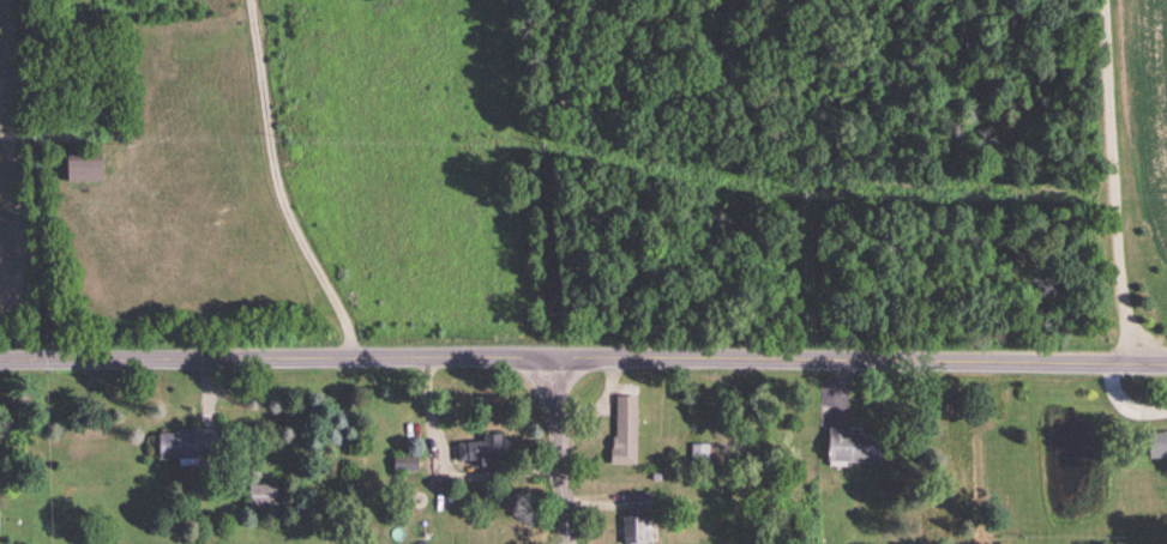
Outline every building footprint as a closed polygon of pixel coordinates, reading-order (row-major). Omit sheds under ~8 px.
[(70,156),(70,180),(104,179),(103,155),(70,156)] [(616,394),(616,434),(613,434),(613,445),(610,445),(610,463),(637,463),(637,394),(616,394)] [(158,431),(176,430),(176,427),(209,425),(218,425),(218,449),(198,451),(198,457),(160,458),(158,431)] [(882,460),(829,459),(829,425),(841,425),(849,425),(849,431),(883,433),(882,460)] [(1149,430),(1166,429),(1166,456),(1150,457),(1149,430)] [(457,441),(458,459),(475,458),(475,464),(486,463),(486,458),(499,457),(497,431),(483,431),(483,439),(457,441)] [(691,442),(691,459),(709,459),(709,442),(691,442)] [(393,453),(393,467),(417,467),(417,454),(393,453)] [(251,504),(249,483),(278,482),(278,503),(251,504)] [(631,508),(649,507),(649,490),(630,490),(630,500),(631,508)] [(625,542),(624,515),(649,514),(650,540),(625,542)]
